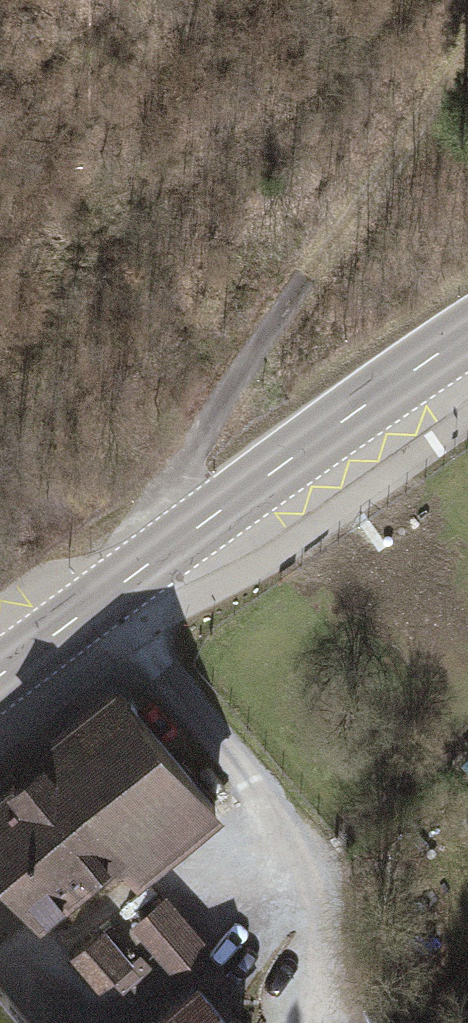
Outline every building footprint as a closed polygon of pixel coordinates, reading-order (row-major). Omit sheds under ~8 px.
[(0,787),(0,869),(37,915),(117,849),(132,867),(212,802),(121,689),(0,787)] [(174,971),(203,945),(164,899),(134,925),(174,971)] [(72,959),(100,991),(132,963),(104,930),(72,959)] [(0,982),(0,1022),(34,1022),(0,982)] [(162,1022),(227,1022),(200,991),(162,1022)]
